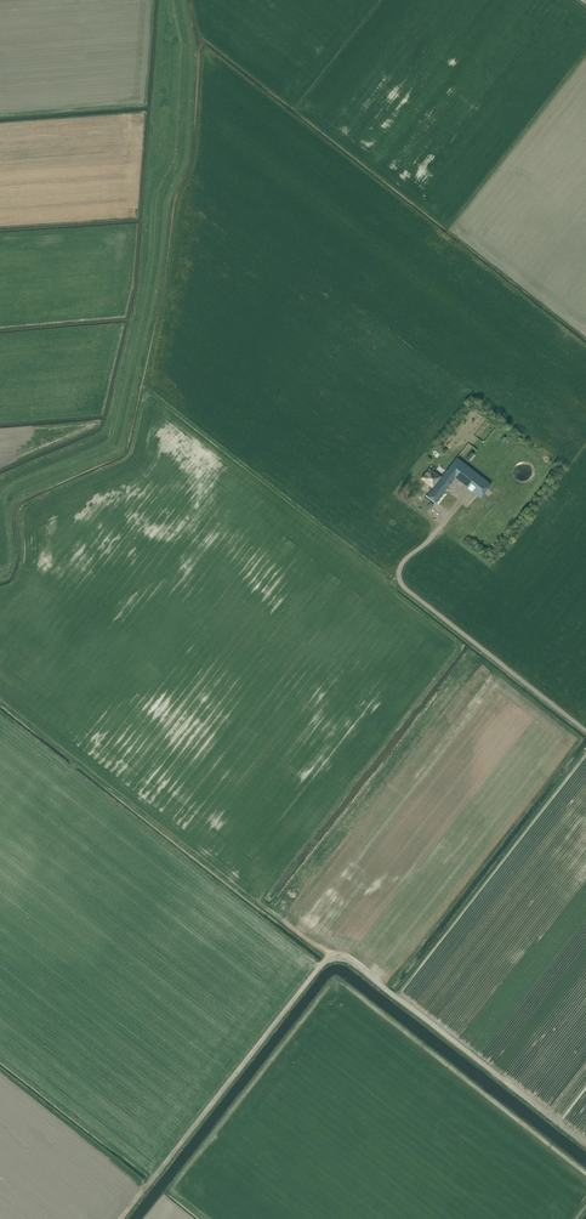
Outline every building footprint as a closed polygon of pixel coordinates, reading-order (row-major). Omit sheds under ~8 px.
[(433,488),(427,496),(436,502),(455,478),(480,498),(491,484),(457,457),(441,477),(433,488)] [(430,468),(421,479),(433,488),(441,477),(430,468)]
